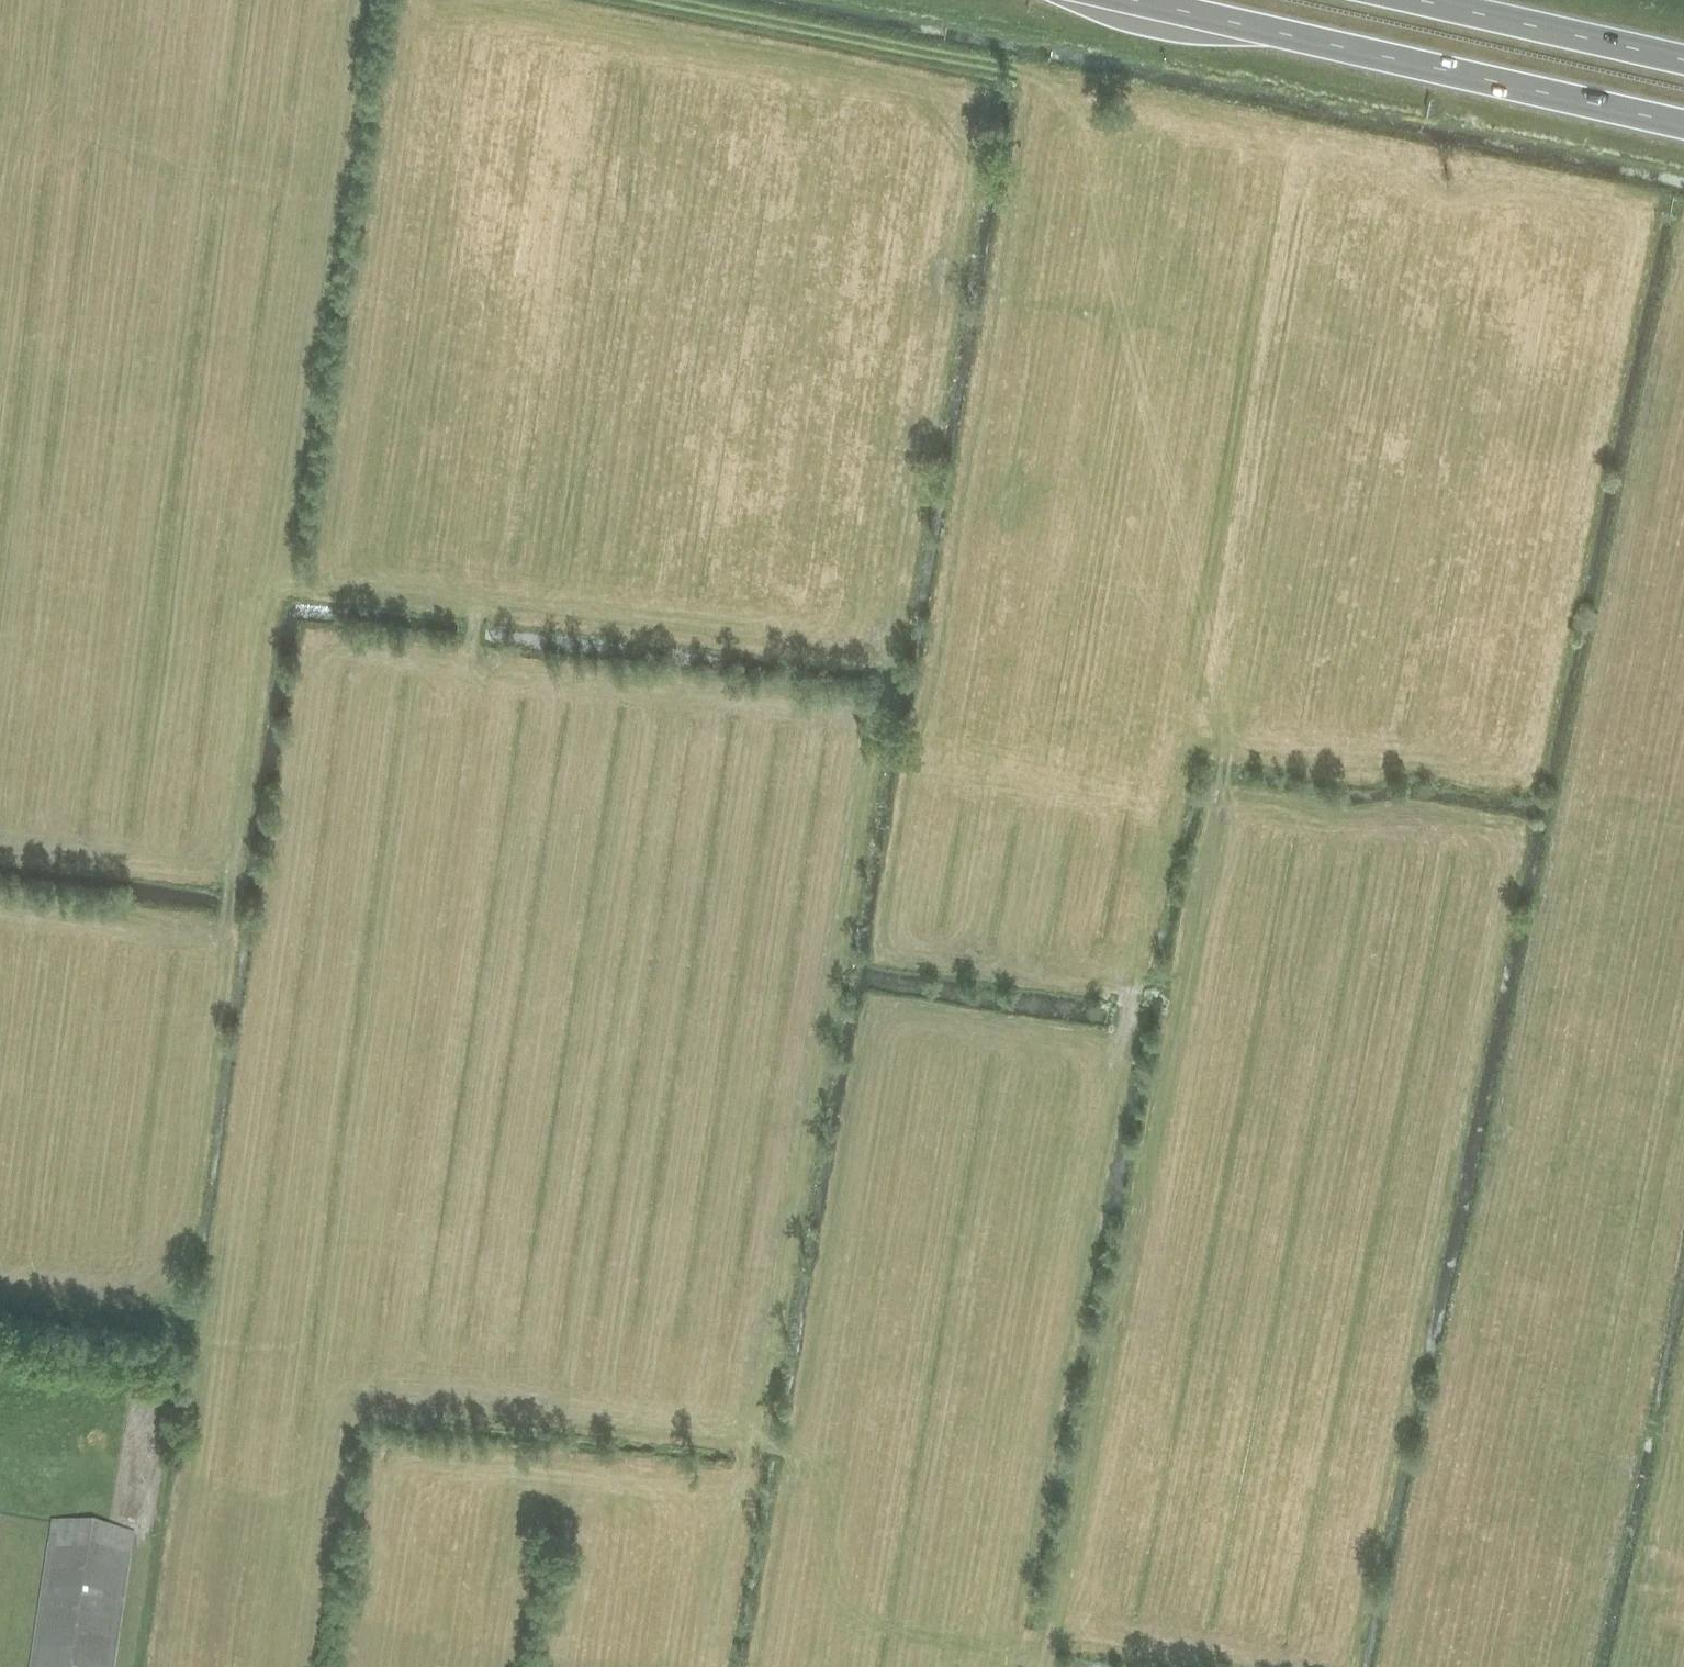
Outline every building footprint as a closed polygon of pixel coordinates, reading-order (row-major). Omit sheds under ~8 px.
[(134,1535),(53,1522),(32,1666),(114,1666),(134,1535)]
